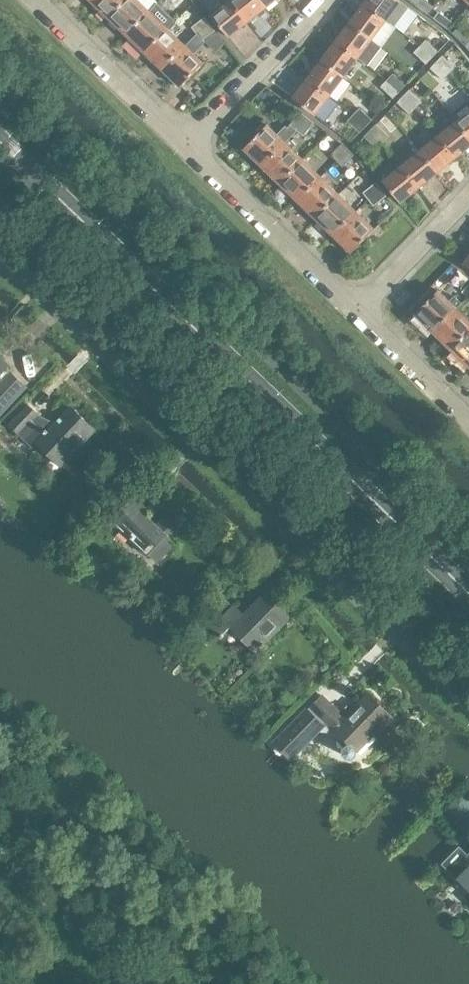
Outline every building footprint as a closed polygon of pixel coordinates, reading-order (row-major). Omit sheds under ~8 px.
[(92,1),(101,9),(99,11),(106,18),(108,16),(111,18),(128,0),(92,0),(92,1)] [(111,18),(113,20),(111,23),(117,29),(119,27),(128,36),(151,12),(139,0),(128,0),(111,18)] [(231,1),(248,22),(267,7),(261,0),(230,0),(231,1)] [(399,0),(368,0),(365,4),(387,21),(395,27),(409,8),(399,0)] [(429,15),(434,8),(423,0),(417,0),(414,4),(429,15)] [(230,37),(248,22),(231,1),(213,16),(230,37)] [(151,12),(128,36),(137,44),(135,46),(142,52),(144,51),(146,53),(169,29),(176,21),(158,4),(151,12)] [(387,21),(365,4),(351,23),(373,39),(387,21)] [(434,19),(448,29),(453,23),(439,12),(434,19)] [(206,17),(193,27),(198,33),(199,34),(212,24),(206,17)] [(373,39),(351,23),(337,42),(358,58),(368,66),(382,47),(373,39)] [(212,24),(199,34),(204,41),(217,30),(212,24)] [(465,45),(468,41),(468,37),(458,27),(452,33),(465,45)] [(169,29),(146,53),(148,55),(146,57),(153,63),(154,61),(163,70),(186,46),(169,29)] [(186,46),(163,70),(173,78),(171,80),(177,87),(179,85),(182,87),(205,63),(194,53),(205,42),(204,41),(199,34),(198,33),(186,46)] [(427,40),(421,47),(433,58),(439,52),(427,40)] [(358,58),(337,42),(322,61),(344,77),(358,58)] [(433,58),(421,47),(415,53),(427,64),(433,58)] [(443,56),(437,62),(449,74),(455,67),(443,56)] [(344,77),(322,61),(308,80),(330,96),(344,77)] [(449,74),(437,62),(431,68),(443,80),(449,74)] [(394,74),(388,80),(400,92),(406,86),(394,74)] [(330,96),(308,80),(294,99),(315,115),(330,96)] [(400,92),(388,80),(382,86),(394,98),(400,92)] [(410,90),(404,96),(416,108),(422,101),(410,90)] [(416,108),(404,96),(398,102),(410,114),(416,108)] [(451,114),(457,121),(468,136),(468,99),(451,114)] [(374,101),(368,106),(377,115),(382,109),(374,101)] [(361,108),(355,114),(367,126),(373,120),(361,108)] [(253,158),(263,167),(297,131),(307,118),(301,113),(291,126),(289,128),(287,125),(277,135),(267,125),(245,149),(247,151),(245,154),(251,160),(253,158)] [(367,126),(355,114),(349,120),(361,132),(367,126)] [(313,123),(307,118),(297,131),(304,136),(313,123)] [(439,136),(456,158),(468,147),(468,136),(457,121),(439,136)] [(377,124),(371,130),(383,142),(389,136),(377,124)] [(383,142),(371,130),(365,136),(377,148),(383,142)] [(439,136),(420,151),(437,173),(456,158),(439,136)] [(290,138),(263,167),(271,175),(269,177),(276,184),(278,182),(280,184),(303,160),(292,150),(297,145),(290,138)] [(337,161),(348,149),(342,143),(330,155),(337,161)] [(355,155),(348,149),(337,161),(343,167),(355,155)] [(420,151),(402,166),(419,187),(437,173),(420,151)] [(298,202),(321,177),(303,160),(280,184),(282,186),(281,188),(287,195),(289,193),(298,202)] [(402,166),(383,181),(400,202),(419,187),(402,166)] [(316,219),(339,195),(321,177),(298,202),(307,210),(305,212),(312,219),(313,217),(316,219)] [(369,199),(382,189),(376,182),(363,192),(369,199)] [(387,195),(382,189),(369,199),(374,206),(387,195)] [(333,236),(357,212),(339,195),(316,219),(318,221),(316,223),(322,229),(324,227),(333,236)] [(375,229),(357,212),(333,236),(343,245),(341,247),(347,253),(349,251),(352,253),(375,229)] [(456,308),(457,309),(462,304),(454,297),(449,302),(438,291),(415,315),(418,317),(416,319),(423,325),(424,323),(433,332),(456,308)] [(457,309),(456,308),(433,332),(442,341),(441,343),(447,349),(449,348),(451,350),(468,331),(468,321),(457,309)] [(451,350),(454,352),(452,354),(458,360),(460,358),(468,367),(468,331),(451,350)] [(4,404),(8,408),(27,387),(7,368),(10,365),(1,357),(0,356),(0,408),(4,404)] [(29,404),(9,424),(19,434),(32,446),(37,441),(62,464),(79,446),(77,445),(93,428),(70,406),(48,430),(35,417),(38,413),(29,404)] [(145,513),(148,509),(135,497),(112,521),(148,554),(149,553),(157,562),(175,543),(170,539),(189,519),(176,506),(157,525),(145,513)] [(266,592),(244,614),(234,604),(212,626),(223,637),(233,626),(257,650),(261,646),(263,647),(265,644),(264,643),(290,617),(266,592)] [(223,596),(202,619),(209,626),(230,603),(223,596)] [(381,731),(394,718),(369,694),(346,718),(334,707),(335,707),(322,695),(308,711),(284,737),(298,750),(325,722),(334,730),(332,731),(347,746),(346,747),(345,749),(344,751),(345,753),(346,755),(347,756),(349,757),(351,757),(353,756),(355,754),(356,753),(356,750),(358,749),(359,748),(366,741),(366,740),(378,728),(381,731)] [(442,863),(464,885),(468,890),(468,854),(460,845),(442,863)]
